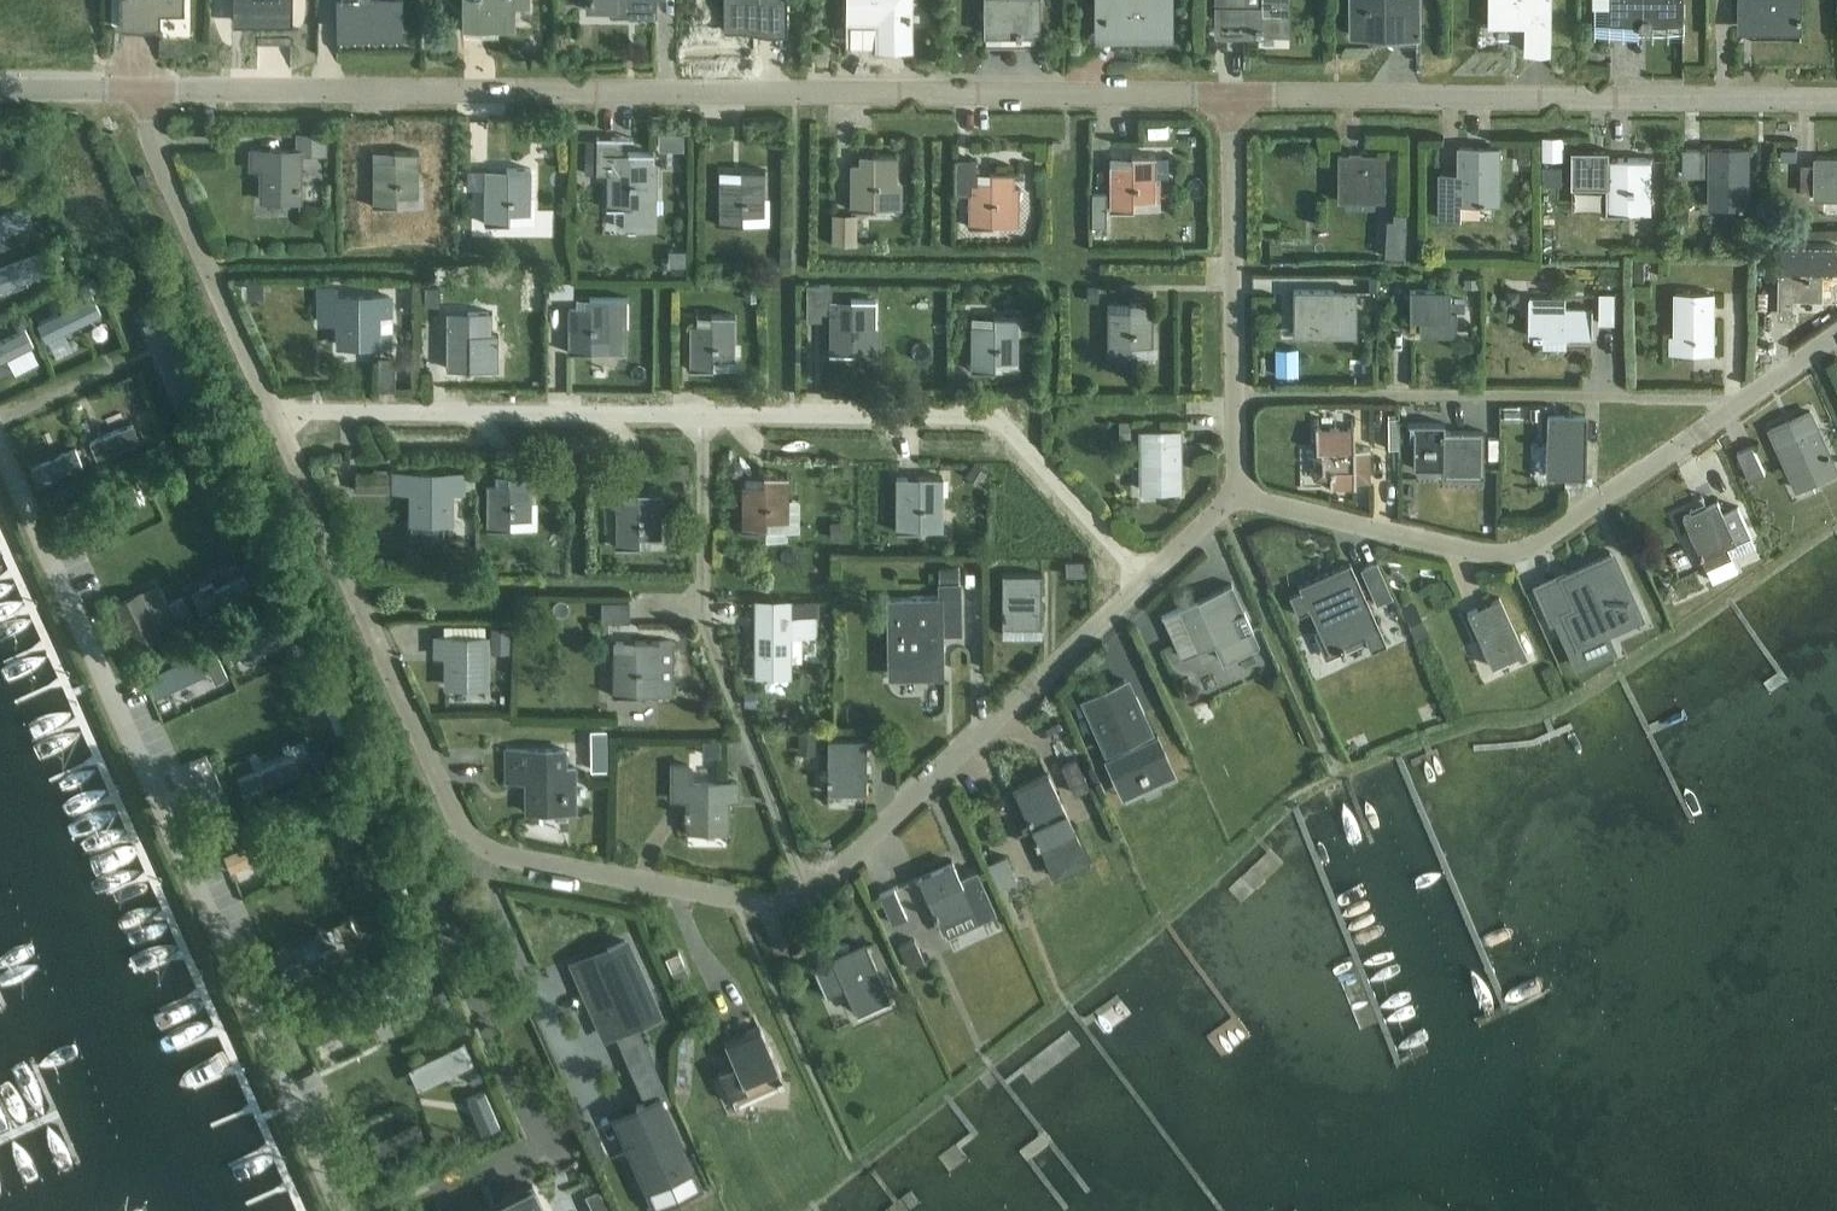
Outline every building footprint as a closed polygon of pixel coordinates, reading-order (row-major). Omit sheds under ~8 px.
[(73,23),(73,0),(0,0),(0,23),(73,23)] [(120,26),(160,26),(160,14),(184,14),(184,0),(120,0),(120,26)] [(241,10),(292,10),(292,0),(241,0),(241,10)] [(338,27),(399,27),(399,0),(378,0),(338,0),(338,27)] [(463,28),(513,28),(513,7),(528,7),(528,0),(463,0),(463,28)] [(590,11),(625,12),(625,16),(656,17),(656,0),(590,0),(590,11)] [(718,32),(785,30),(785,0),(718,0),(718,32)] [(847,44),(877,44),(877,45),(909,45),(909,0),(847,0),(847,44)] [(985,31),(1037,32),(1037,0),(985,0),(985,31)] [(1097,10),(1102,10),(1102,28),(1169,29),(1169,0),(1097,0),(1097,10)] [(1218,21),(1241,21),(1241,29),(1284,30),(1285,0),(1218,0),(1218,21)] [(1349,35),(1417,36),(1417,0),(1349,0),(1349,35)] [(1489,25),(1526,25),(1525,49),(1551,49),(1551,0),(1490,0),(1489,25)] [(1609,21),(1685,21),(1685,0),(1609,0),(1609,21)] [(1739,22),(1754,22),(1754,29),(1801,29),(1801,0),(1740,0),(1739,22)] [(684,134),(659,134),(659,150),(684,150),(684,134)] [(324,136),(298,136),(298,151),(300,152),(324,152),(324,136)] [(657,163),(651,163),(651,153),(628,153),(622,153),(622,137),(596,137),(596,175),(608,175),(608,208),(623,208),(623,229),(628,229),(628,230),(655,231),(657,163)] [(1563,138),(1544,138),(1544,160),(1563,160),(1563,138)] [(1518,142),(1517,161),(1533,162),(1533,142),(1518,142)] [(1500,147),(1493,147),(1459,146),(1459,172),(1438,172),(1438,218),(1459,218),(1459,201),(1500,201),(1500,147)] [(1799,169),(1799,146),(1777,146),(1777,169),(1799,169)] [(1684,174),(1710,174),(1710,206),(1748,206),(1749,148),(1710,148),(1710,151),(1700,151),(1700,148),(1684,148),(1684,174)] [(261,169),(261,200),(299,200),(300,152),(298,151),(251,151),(251,168),(261,169)] [(374,163),(374,207),(397,207),(397,195),(417,195),(419,152),(394,152),(394,163),(374,163)] [(852,166),(852,210),(874,210),(875,198),(894,198),(895,155),(872,155),(872,166),(852,166)] [(1383,201),(1383,189),(1383,156),(1338,155),(1338,201),(1383,201)] [(1155,156),(1131,156),(1111,156),(1111,210),(1133,211),(1133,210),(1160,210),(1160,184),(1154,184),(1155,156)] [(1608,157),(1573,157),(1573,192),(1607,192),(1607,213),(1629,213),(1629,201),(1633,201),(1649,201),(1650,157),(1608,157)] [(1815,197),(1836,197),(1836,158),(1815,158),(1815,197)] [(973,160),(955,160),(955,193),(969,193),(969,227),(992,227),(1018,227),(1018,187),(1012,187),(1012,172),(989,172),(989,184),(973,184),(973,160)] [(486,169),(470,169),(470,189),(486,189),(486,180),(486,169)] [(535,197),(529,197),(529,169),(506,169),(506,181),(486,180),(486,189),(486,224),(534,224),(535,197)] [(763,171),(740,170),(740,182),(720,182),(720,225),(743,225),(743,213),(762,213),(763,171)] [(1057,172),(1057,186),(1073,186),(1073,172),(1057,172)] [(0,197),(0,224),(28,213),(19,190),(0,197)] [(1106,209),(1106,191),(1091,191),(1091,209),(1106,209)] [(38,194),(26,198),(29,206),(40,202),(38,194)] [(1689,221),(1689,207),(1677,207),(1677,221),(1689,221)] [(1385,221),(1383,256),(1403,257),(1405,214),(1403,214),(1392,213),(1392,221),(1385,221)] [(857,245),(856,215),(831,215),(831,245),(857,245)] [(467,244),(503,244),(503,232),(488,232),(488,224),(467,224),(467,244)] [(1329,241),(1330,229),(1320,229),(1320,241),(1329,241)] [(1808,274),(1809,244),(1779,243),(1778,307),(1780,307),(1792,307),(1792,317),(1793,317),(1794,298),(1822,298),(1823,274),(1808,274)] [(59,247),(52,250),(55,260),(63,257),(59,247)] [(780,247),(779,265),(791,265),(791,247),(780,247)] [(1646,280),(1647,260),(1636,259),(1635,280),(1646,280)] [(1478,278),(1463,278),(1464,289),(1478,288),(1478,278)] [(94,279),(81,285),(85,294),(99,288),(94,279)] [(263,299),(263,283),(247,284),(248,299),(263,299)] [(411,294),(411,283),(394,283),(394,294),(411,294)] [(564,294),(564,283),(549,284),(549,295),(564,294)] [(829,285),(807,285),(806,299),(831,299),(831,285),(829,285)] [(1097,302),(1098,287),(1087,286),(1087,302),(1097,302)] [(390,345),(390,314),(389,296),(334,297),(334,287),(319,288),(320,322),(338,322),(338,345),(390,345)] [(758,303),(759,288),(745,288),(745,302),(758,303)] [(1338,335),(1339,311),(1348,311),(1348,300),(1333,300),(1333,290),(1293,290),(1293,320),(1303,320),(1303,335),(1338,335)] [(1455,336),(1455,311),(1464,311),(1464,300),(1449,300),(1449,291),(1410,291),(1409,321),(1419,321),(1419,335),(1455,336)] [(1519,291),(1506,291),(1506,303),(1519,302),(1519,291)] [(1599,291),(1599,322),(1615,322),(1615,291),(1599,291)] [(1714,294),(1675,293),(1674,336),(1671,335),(1670,351),(1694,351),(1694,340),(1713,340),(1714,294)] [(1566,307),(1566,296),(1529,296),(1529,335),(1534,335),(1534,337),(1543,337),(1543,335),(1593,336),(1593,307),(1566,307)] [(612,298),(589,298),(589,309),(569,309),(569,353),(591,353),(592,341),(611,341),(612,298)] [(830,311),(830,355),(853,355),(853,343),(873,343),(873,300),(850,299),(850,311),(830,311)] [(1128,313),(1108,313),(1108,356),(1131,356),(1131,344),(1150,344),(1151,301),(1128,301),(1128,313)] [(22,310),(10,315),(15,325),(27,320),(22,310)] [(157,319),(167,342),(181,337),(172,313),(157,319)] [(490,314),(467,313),(447,313),(447,368),(496,369),(497,341),(490,341),(490,314)] [(740,343),(733,343),(733,315),(711,315),(710,327),(691,326),(690,370),(713,370),(713,369),(740,369),(740,343)] [(973,328),(973,372),(995,372),(995,360),(1015,360),(1015,317),(993,317),(993,328),(973,328)] [(1274,376),(1296,376),(1296,349),(1274,349),(1274,376)] [(193,387),(175,395),(183,413),(201,405),(193,387)] [(1518,411),(1503,411),(1503,421),(1518,421),(1518,411)] [(1834,463),(1817,425),(1810,411),(1770,429),(1796,488),(1812,480),(1809,474),(1834,463)] [(1398,449),(1398,419),(1397,419),(1397,415),(1387,415),(1388,449),(1398,449)] [(1548,416),(1547,476),(1582,477),(1583,416),(1548,416)] [(154,421),(140,428),(147,445),(162,439),(154,421)] [(1119,422),(1119,438),(1130,439),(1130,422),(1119,422)] [(1492,444),(1503,444),(1503,422),(1492,422),(1492,444)] [(1444,423),(1407,423),(1407,425),(1413,425),(1413,469),(1442,469),(1442,477),(1483,477),(1483,431),(1444,431),(1444,423)] [(1353,429),(1315,429),(1315,450),(1307,451),(1307,458),(1321,458),(1322,471),(1329,471),(1330,487),(1354,487),(1354,481),(1369,481),(1368,448),(1354,448),(1353,429)] [(1140,433),(1141,490),(1180,490),(1179,433),(1140,433)] [(1737,452),(1750,480),(1765,472),(1752,445),(1737,452)] [(665,477),(687,478),(687,463),(666,463),(665,477)] [(729,467),(728,472),(732,476),(737,477),(741,474),(742,468),(739,464),(733,463),(729,467)] [(974,464),(967,476),(980,483),(987,472),(974,464)] [(141,469),(132,472),(138,486),(147,482),(141,469)] [(387,472),(357,472),(356,491),(387,491),(387,472)] [(411,491),(411,522),(450,522),(450,491),(462,491),(462,474),(394,473),(394,491),(411,491)] [(488,486),(488,529),(510,530),(510,518),(530,518),(530,475),(508,475),(508,486),(488,486)] [(786,476),(763,476),(747,476),(747,479),(743,479),(743,531),(766,531),(766,540),(787,539),(787,531),(799,531),(799,500),(786,500),(786,476)] [(918,489),(898,488),(898,532),(920,532),(920,520),(940,520),(940,477),(918,477),(918,489)] [(617,504),(616,547),(639,547),(639,535),(659,536),(659,493),(636,492),(636,504),(617,504)] [(1738,505),(1723,511),(1718,499),(1706,505),(1704,501),(1690,507),(1692,511),(1683,515),(1706,567),(1713,580),(1738,568),(1728,545),(1751,534),(1738,505)] [(260,510),(243,516),(247,527),(263,521),(260,510)] [(467,532),(467,517),(456,517),(456,531),(467,532)] [(843,521),(833,521),(833,539),(843,539),(843,521)] [(1562,575),(1536,587),(1551,620),(1564,614),(1569,624),(1560,628),(1562,633),(1571,629),(1578,644),(1639,617),(1610,551),(1608,552),(1610,556),(1563,577),(1562,575)] [(487,553),(478,553),(477,566),(487,566),(487,553)] [(1085,576),(1085,565),(1069,565),(1069,575),(1085,576)] [(1352,567),(1300,591),(1302,595),(1290,600),(1299,620),(1311,615),(1330,658),(1341,653),(1344,659),(1348,657),(1345,651),(1366,641),(1371,650),(1386,643),(1352,567)] [(957,569),(938,569),(938,583),(958,583),(957,569)] [(1385,599),(1375,570),(1365,575),(1374,603),(1385,599)] [(1002,575),(1002,628),(1040,628),(1040,575),(1002,575)] [(1276,583),(1283,598),(1297,592),(1291,577),(1276,583)] [(961,635),(961,614),(961,583),(958,583),(938,583),(937,583),(938,598),(886,598),(887,679),(943,678),(943,635),(961,635)] [(1240,614),(1233,599),(1227,586),(1178,609),(1196,650),(1215,641),(1224,660),(1255,646),(1248,632),(1252,630),(1244,612),(1240,614)] [(183,597),(168,604),(180,628),(194,621),(183,597)] [(1467,613),(1492,667),(1524,652),(1499,598),(1467,613)] [(814,601),(789,601),(756,600),(755,676),(788,676),(788,661),(800,661),(800,636),(814,636),(814,601)] [(629,602),(602,602),(602,622),(629,622),(629,602)] [(1430,635),(1414,602),(1401,609),(1416,641),(1430,635)] [(297,616),(283,623),(288,634),(302,627),(297,616)] [(512,626),(490,625),(490,639),(511,640),(512,626)] [(485,638),(436,638),(436,655),(447,655),(446,686),(485,687),(485,638)] [(672,642),(657,642),(657,641),(634,641),(634,652),(614,652),(614,696),(671,697),(672,642)] [(166,680),(205,663),(197,645),(158,662),(166,680)] [(213,645),(200,651),(206,663),(218,657),(213,645)] [(320,671),(305,677),(308,686),(323,680),(320,671)] [(1099,691),(1084,698),(1092,717),(1088,718),(1096,735),(1100,734),(1108,752),(1125,744),(1128,750),(1105,760),(1117,787),(1169,763),(1157,736),(1134,747),(1132,742),(1149,734),(1140,716),(1144,714),(1136,696),(1132,698),(1124,680),(1108,687),(1107,685),(1099,689),(1099,691)] [(755,707),(756,691),(743,690),(743,706),(755,707)] [(1214,720),(1208,708),(1199,712),(1205,725),(1214,720)] [(798,731),(798,754),(815,755),(816,731),(798,731)] [(608,762),(608,736),(592,736),(592,762),(608,762)] [(719,755),(719,740),(702,740),(702,755),(719,755)] [(827,740),(827,794),(866,793),(866,740),(827,740)] [(322,748),(308,753),(313,767),(327,762),(322,748)] [(526,812),(565,812),(575,812),(575,767),(565,767),(565,749),(506,749),(506,781),(526,781),(526,812)] [(1075,760),(1062,766),(1075,794),(1088,787),(1075,760)] [(672,765),(672,799),(688,799),(688,830),(726,830),(726,799),(737,799),(737,782),(689,782),(689,765),(672,765)] [(1079,842),(1079,840),(1047,773),(1012,789),(1044,858),(1043,858),(1054,880),(1090,862),(1080,841),(1079,842)] [(235,854),(291,832),(285,815),(229,837),(235,854)] [(308,815),(292,821),(297,835),(313,829),(308,815)] [(999,889),(1017,881),(1006,857),(988,864),(999,889)] [(977,873),(961,880),(952,862),(917,878),(939,926),(973,911),(978,921),(995,913),(977,873)] [(879,895),(892,924),(907,917),(894,888),(879,895)] [(391,903),(381,907),(386,920),(397,916),(391,903)] [(567,962),(602,1042),(616,1036),(637,1027),(663,1016),(628,936),(567,962)] [(924,961),(914,940),(897,947),(908,969),(924,961)] [(843,988),(852,1009),(887,992),(866,946),(813,970),(825,996),(843,988)] [(684,965),(678,952),(665,958),(671,971),(684,965)] [(443,990),(426,999),(433,1013),(450,1004),(443,990)] [(367,996),(358,1001),(365,1013),(374,1008),(367,996)] [(465,1008),(448,1015),(465,1052),(481,1045),(465,1008)] [(667,1092),(637,1027),(616,1036),(645,1102),(658,1096),(667,1092)] [(760,1028),(725,1044),(734,1066),(719,1073),(733,1104),(783,1081),(760,1028)] [(478,1070),(467,1074),(472,1085),(482,1080),(478,1070)] [(645,1102),(614,1116),(646,1187),(690,1168),(658,1096),(645,1102)] [(367,1145),(356,1150),(362,1162),(372,1157),(367,1145)] [(615,1175),(606,1155),(596,1160),(606,1179),(615,1175)] [(583,1164),(590,1178),(601,1173),(594,1159),(583,1164)] [(534,1186),(499,1203),(501,1207),(491,1210),(545,1210),(534,1186)] [(584,1195),(591,1210),(613,1210),(604,1191),(599,1193),(597,1189),(584,1195)]
